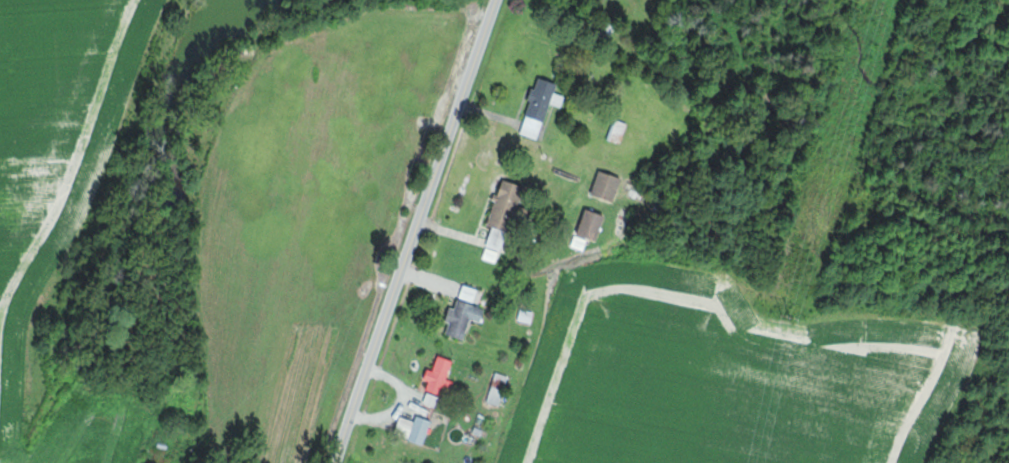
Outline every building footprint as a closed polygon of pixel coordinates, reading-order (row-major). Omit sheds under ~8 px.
[(540,139),(553,103),(563,107),(567,96),(557,92),(560,84),(541,77),(521,133),(540,139)] [(629,123),(616,119),(609,140),(623,144),(629,123)] [(624,177),(601,170),(594,194),(617,201),(624,177)] [(491,225),(495,226),(485,258),(502,263),(525,185),(504,179),(491,225)] [(582,235),(601,239),(607,213),(587,209),(582,235)] [(448,333),(466,340),(473,319),(483,322),(488,309),(475,304),(480,289),(465,284),(457,308),(453,307),(448,320),(452,321),(448,333)] [(426,379),(431,381),(428,390),(451,398),(456,382),(449,379),(455,360),(440,356),(436,371),(430,369),(426,379)] [(501,406),(509,376),(497,373),(489,403),(501,406)] [(425,444),(434,421),(419,415),(417,421),(403,416),(396,434),(425,444)]
